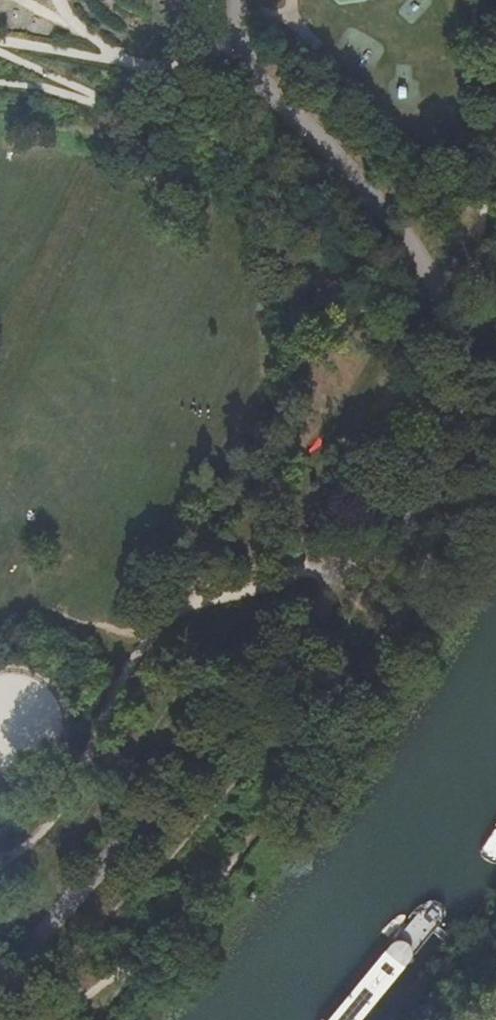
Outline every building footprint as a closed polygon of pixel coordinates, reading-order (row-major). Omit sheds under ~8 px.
[(481,849),(482,856),(489,861),(495,863),(495,826),(481,849)] [(428,902),(329,1019),(361,1019),(446,915),(445,908),(441,903),(435,900),(428,902)]
